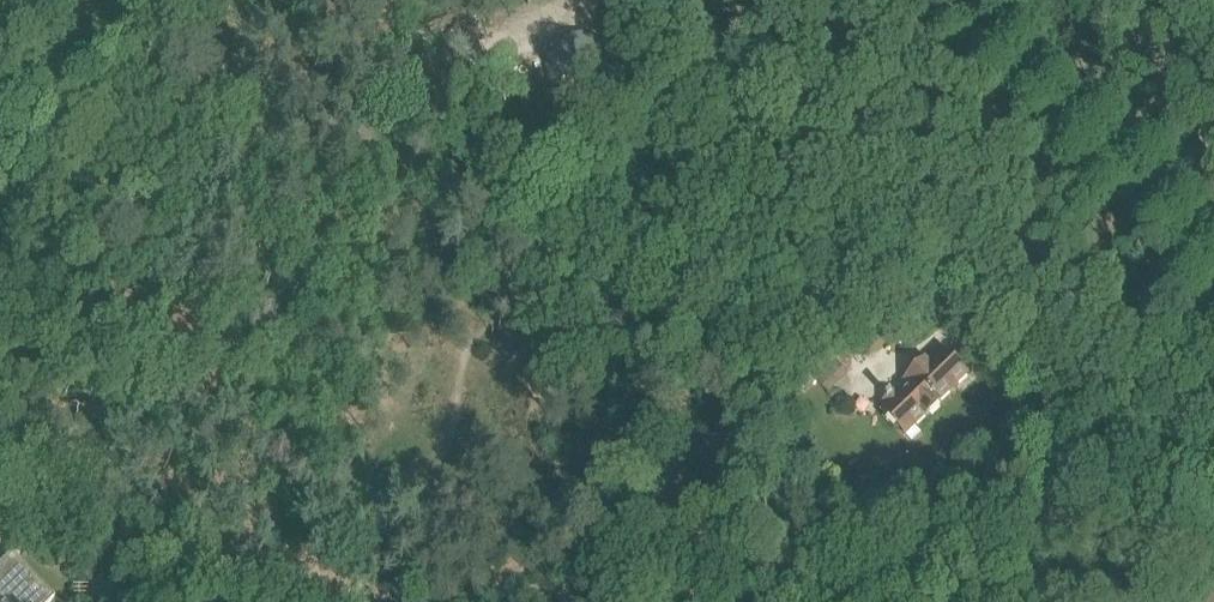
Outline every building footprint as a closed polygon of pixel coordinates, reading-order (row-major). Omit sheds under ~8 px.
[(596,71),(588,34),(559,40),(568,77),(596,71)] [(825,389),(862,354),(844,336),(807,371),(805,369),(795,378),(806,389),(815,379),(825,389)] [(969,374),(947,350),(932,364),(927,359),(903,382),(907,386),(898,394),(895,391),(883,403),(887,407),(882,412),(905,436),(926,416),(928,419),(943,405),(940,402),(969,374)] [(15,560),(10,555),(0,565),(0,601),(52,601),(54,600),(15,560)]
